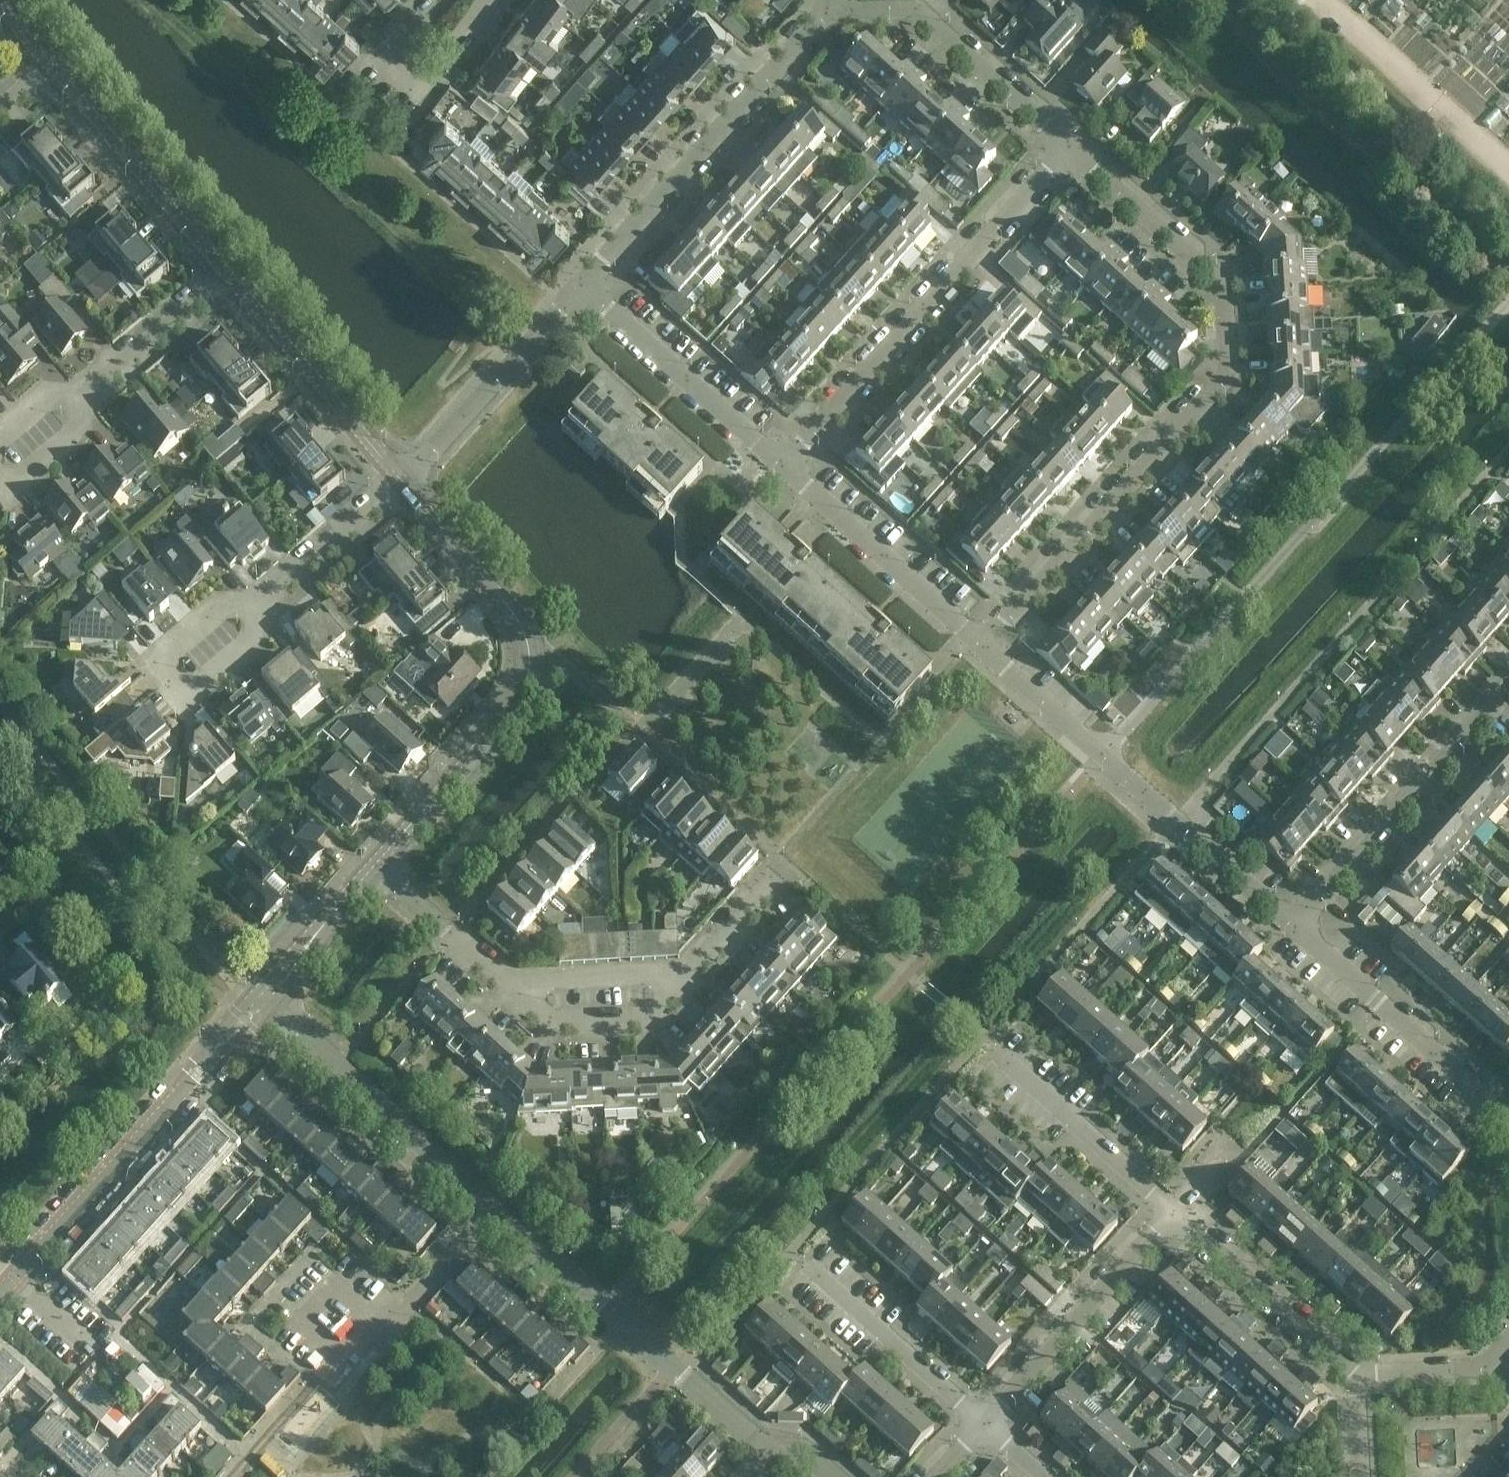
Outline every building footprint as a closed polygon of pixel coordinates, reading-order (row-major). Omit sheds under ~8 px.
[(250,2),(258,9),(262,5),(272,14),(285,0),(252,0),(250,2)] [(272,14),(282,23),(278,27),(287,35),(317,3),(314,0),(285,0),(272,14)] [(377,1),(376,0),(358,0),(368,10),(377,1)] [(534,0),(533,0),(522,15),(519,12),(510,24),(550,54),(558,42),(550,36),(562,22),(534,0)] [(590,0),(534,0),(562,22),(574,6),(582,12),(590,1),(590,0)] [(632,8),(640,0),(626,0),(625,2),(632,8)] [(645,3),(653,10),(661,1),(660,0),(648,0),(645,3)] [(990,11),(991,10),(990,9),(998,0),(978,0),(990,11)] [(1081,29),(1058,8),(1056,10),(1045,0),(1043,0),(1025,21),(1037,31),(1026,43),(1049,64),(1081,29)] [(1399,0),(1396,0),(1393,3),(1399,8),(1403,4),(1399,0)] [(1401,13),(1388,1),(1379,10),(1392,22),(1401,13)] [(317,3),(287,35),(296,43),(300,38),(310,48),(335,19),(317,3)] [(696,22),(683,36),(709,61),(720,49),(724,52),(736,39),(735,38),(698,5),(688,15),(696,22)] [(722,18),(740,35),(749,26),(730,9),(722,18)] [(1421,30),(1431,20),(1424,14),(1415,24),(1421,30)] [(335,19),(310,48),(320,57),(316,61),(325,69),(339,54),(344,59),(360,42),(335,19)] [(631,19),(623,28),(631,34),(639,26),(631,19)] [(550,54),(510,24),(502,35),(505,37),(493,53),(521,74),(533,59),(541,65),(550,54)] [(623,28),(616,36),(624,43),(631,35),(623,28)] [(599,31),(580,52),(587,58),(606,38),(599,31)] [(1096,106),(1125,73),(1111,61),(1122,48),(1103,31),(1086,50),(1097,59),(1073,86),(1096,106)] [(661,45),(652,55),(690,90),(701,77),(698,74),(709,61),(683,36),(669,52),(661,45)] [(840,68),(862,88),(888,59),(866,39),(840,68)] [(521,74),(493,53),(481,68),(478,65),(469,77),(508,108),(517,96),(509,90),(521,74)] [(651,72),(637,86),(664,111),(675,99),(679,102),(690,90),(652,55),(643,65),(651,72)] [(888,59),(862,88),(883,107),(918,69),(909,61),(901,70),(888,59)] [(588,67),(579,77),(586,84),(596,73),(588,67)] [(918,69),(883,107),(905,127),(931,98),(918,86),(926,77),(918,69)] [(1173,115),(1180,107),(1171,98),(1174,95),(1159,82),(1155,86),(1145,77),(1127,98),(1137,108),(1140,105),(1146,111),(1131,127),(1150,145),(1175,117),(1173,115)] [(554,81),(535,102),(542,109),(561,88),(554,81)] [(616,95),(607,105),(645,140),(656,127),(653,123),(664,111),(637,86),(623,102),(616,95)] [(821,89),(812,99),(834,119),(843,109),(821,89)] [(491,118),(498,108),(479,92),(471,102),(491,118)] [(1508,105),(1508,100),(1504,95),(1496,105),(1503,111),(1508,105)] [(931,98),(905,127),(926,146),(960,108),(951,100),(943,109),(931,98)] [(606,122),(592,136),(619,161),(630,149),(634,152),(645,140),(607,105),(598,115),(606,122)] [(960,108),(926,146),(948,165),(974,136),(961,125),(969,116),(960,108)] [(801,112),(784,130),(808,152),(824,134),(833,142),(841,133),(820,114),(813,122),(801,112)] [(513,133),(519,125),(508,115),(502,123),(513,133)] [(434,160),(445,169),(470,141),(446,119),(430,136),(435,141),(422,156),(431,164),(434,160)] [(852,123),(846,130),(856,138),(862,132),(852,123)] [(33,170),(41,179),(66,158),(53,143),(57,139),(45,125),(44,125),(45,126),(13,152),(30,172),(33,170)] [(522,141),(529,134),(519,125),(513,133),(522,141)] [(808,152),(784,130),(768,148),(792,170),(808,152)] [(1203,203),(1224,180),(1198,156),(1208,145),(1191,130),(1171,152),(1181,162),(1171,173),(1203,203)] [(862,132),(856,138),(865,147),(871,140),(862,132)] [(571,145),(562,156),(599,189),(598,189),(599,190),(611,177),(608,173),(619,161),(592,136),(578,152),(571,145)] [(974,136),(948,165),(970,185),(996,156),(974,136)] [(470,141),(445,169),(455,178),(451,183),(460,191),(489,158),(470,141)] [(792,170),(768,148),(752,166),(776,187),(775,188),(785,196),(801,178),(792,170)] [(550,166),(557,159),(546,149),(539,157),(550,166)] [(868,169),(873,162),(864,154),(858,160),(868,169)] [(78,173),(66,158),(41,179),(48,188),(45,191),(62,211),(94,184),(95,183),(83,169),(78,173)] [(489,158),(460,191),(468,198),(472,194),(483,203),(508,175),(489,158)] [(560,175),(567,168),(557,159),(550,166),(560,175)] [(877,177),(882,171),(873,162),(868,169),(877,177)] [(895,162),(889,168),(899,177),(904,170),(895,162)] [(776,187),(752,166),(736,184),(760,205),(775,188),(776,187)] [(904,170),(899,177),(908,185),(913,179),(904,170)] [(508,175),(483,203),(492,212),(489,216),(497,224),(527,192),(508,175)] [(585,202),(594,192),(575,175),(567,185),(585,202)] [(1230,221),(1243,232),(1267,205),(1251,191),(1255,187),(1245,178),(1214,212),(1227,224),(1230,221)] [(760,205),(736,184),(720,202),(744,223),(760,205)] [(920,196),(942,216),(951,206),(929,187),(920,196)] [(824,199),(831,204),(839,195),(832,190),(824,199)] [(906,208),(890,226),(914,247),(931,229),(919,218),(926,210),(905,191),(897,200),(906,208)] [(527,192),(497,224),(506,232),(510,227),(520,237),(545,209),(527,192)] [(816,208),(822,214),(831,204),(824,199),(816,208)] [(835,209),(842,214),(850,205),(844,199),(835,209)] [(744,223),(720,202),(704,220),(727,241),(744,223)] [(1267,205),(1243,232),(1259,246),(1264,257),(1302,239),(1283,222),(1284,220),(1267,205)] [(545,209),(520,237),(530,246),(526,250),(535,258),(549,243),(554,248),(570,231),(545,209)] [(835,209),(827,218),(833,224),(842,214),(835,209)] [(15,228),(0,210),(0,235),(3,238),(15,228)] [(107,258),(115,267),(140,245),(127,230),(131,227),(119,212),(119,213),(119,214),(87,240),(104,260),(107,258)] [(727,241),(704,220),(688,237),(711,259),(727,241)] [(1041,250),(1063,270),(1090,240),(1068,221),(1041,250)] [(798,240),(806,231),(801,226),(792,235),(798,240)] [(890,226),(874,244),(898,265),(914,247),(890,226)] [(798,240),(792,235),(784,244),(790,250),(798,240)] [(803,245),(809,250),(817,241),(812,235),(803,245)] [(711,259),(688,237),(672,255),(695,277),(696,276),(711,259)] [(1302,239),(1264,257),(1269,268),(1271,290),(1307,288),(1306,265),(1303,265),(1302,239)] [(1090,240),(1063,270),(1085,289),(1119,251),(1110,243),(1102,252),(1090,240)] [(874,244),(858,262),(882,283),(898,265),(874,244)] [(152,261),(140,245),(115,267),(122,276),(120,278),(136,298),(168,272),(169,271),(157,257),(152,261)] [(803,245),(795,254),(801,259),(809,250),(803,245)] [(1119,251),(1085,289),(1106,308),(1132,279),(1120,268),(1128,259),(1119,251)] [(26,263),(41,284),(55,275),(41,253),(26,263)] [(695,277),(672,255),(655,274),(656,275),(649,283),(666,299),(663,303),(682,321),(695,307),(687,301),(703,283),(696,276),(695,277)] [(760,270),(766,276),(774,267),(768,261),(760,270)] [(858,262),(842,280),(866,301),(882,283),(858,262)] [(752,280),(758,286),(766,276),(760,270),(752,280)] [(771,280),(777,286),(785,277),(779,271),(771,280)] [(1013,281),(1035,300),(1044,290),(1022,271),(1013,281)] [(62,355),(88,333),(64,306),(74,298),(55,276),(39,290),(52,306),(34,321),(62,355)] [(1132,279),(1106,308),(1128,327),(1162,289),(1153,281),(1145,290),(1132,279)] [(771,280),(762,290),(769,295),(777,286),(771,280)] [(842,280),(826,298),(850,319),(866,301),(842,280)] [(1307,288),(1271,290),(1271,306),(1267,307),(1268,324),(1313,321),(1313,309),(1308,309),(1307,288)] [(1162,289),(1128,327),(1149,347),(1175,318),(1163,306),(1171,297),(1162,289)] [(1002,293),(985,312),(1009,333),(1025,315),(1034,323),(1042,314),(1021,296),(1014,304),(1002,293)] [(734,312),(742,302),(736,297),(728,306),(734,312)] [(826,298),(810,315),(834,337),(850,319),(826,298)] [(1057,320),(1063,313),(1053,305),(1047,311),(1057,320)] [(734,312),(728,306),(719,315),(726,321),(734,312)] [(753,312),(747,307),(739,316),(745,322),(753,312)] [(35,361),(15,336),(26,327),(10,308),(0,316),(0,366),(12,380),(7,384),(7,385),(35,361)] [(1009,333),(985,312),(969,329),(993,351),(1009,333)] [(1057,320),(1066,328),(1072,322),(1063,313),(1057,320)] [(1411,342),(1423,353),(1447,325),(1435,314),(1411,342)] [(810,315),(794,333),(818,355),(834,337),(810,315)] [(745,322),(739,316),(730,325),(737,331),(745,322)] [(1175,318),(1149,347),(1171,366),(1197,337),(1175,318)] [(1313,321),(1268,324),(1268,340),(1273,340),(1274,357),(1310,355),(1309,334),(1314,333),(1313,321)] [(993,351),(969,329),(953,347),(977,369),(993,351)] [(794,333),(778,351),(801,372),(818,355),(794,333)] [(209,379),(217,388),(242,366),(229,352),(234,348),(222,334),(221,334),(221,335),(190,361),(206,381),(209,379)] [(1068,350),(1074,344),(1065,335),(1059,341),(1068,350)] [(769,343),(753,361),(745,370),(765,388),(773,380),(785,391),(801,372),(778,351),(769,343)] [(1100,358),(1105,352),(1096,343),(1090,349),(1100,358)] [(1077,358),(1083,352),(1074,344),(1068,350),(1077,358)] [(977,369),(953,347),(937,365),(961,387),(977,369)] [(1109,367),(1109,366),(1114,360),(1105,352),(1100,358),(1109,367)] [(1310,355),(1274,357),(1275,379),(1271,390),(1323,409),(1321,377),(1311,377),(1310,355)] [(574,383),(585,371),(576,362),(564,374),(574,383)] [(961,387),(937,365),(921,383),(944,405),(961,387)] [(242,366),(217,388),(225,397),(222,399),(239,419),(270,393),(271,392),(259,378),(255,382),(242,366)] [(1121,377),(1143,397),(1152,387),(1130,368),(1121,377)] [(1025,380),(1031,385),(1040,376),(1034,371),(1025,380)] [(1107,389),(1091,407),(1115,429),(1132,410),(1120,399),(1127,391),(1107,372),(1099,381),(1107,389)] [(1017,389),(1023,395),(1031,385),(1025,380),(1017,389)] [(1036,390),(1042,395),(1051,386),(1044,380),(1036,390)] [(944,405),(921,383),(905,401),(928,422),(944,405)] [(606,384),(570,424),(668,513),(705,472),(661,433),(664,431),(664,427),(661,425),(655,419),(651,424),(606,384)] [(1036,390),(1027,399),(1034,405),(1042,395),(1036,390)] [(1323,409),(1271,390),(1267,401),(1253,417),(1279,441),(1294,425),(1301,432),(1305,433),(1309,432),(1328,410),(1323,409)] [(178,441),(188,432),(168,409),(159,417),(144,400),(122,420),(154,458),(176,440),(178,441)] [(928,422),(905,401),(889,419),(912,440),(928,422)] [(999,421),(1007,412),(1001,406),(993,416),(999,421)] [(1091,407),(1075,425),(1099,447),(1115,429),(1091,407)] [(999,421),(993,416),(984,425),(990,431),(999,421)] [(1004,425),(1010,431),(1019,422),(1012,416),(1004,425)] [(1279,441),(1253,417),(1241,429),(1238,426),(1226,439),(1261,470),(1269,460),(1265,457),(1279,441)] [(912,440),(889,419),(873,436),(896,458),(912,440)] [(283,466),(291,476),(316,454),(303,439),(308,435),(296,421),(295,422),(264,449),(280,468),(283,466)] [(1004,425),(995,435),(1002,441),(1010,431),(1004,425)] [(1075,425),(1059,443),(1083,464),(1099,447),(1075,425)] [(215,463),(245,438),(237,427),(218,443),(213,437),(201,447),(215,463)] [(896,458),(873,436),(856,455),(868,466),(860,474),(881,493),(889,484),(880,476),(896,458)] [(1261,470),(1226,439),(1215,451),(1219,455),(1207,467),(1234,491),(1249,476),(1252,479),(1261,470)] [(967,457),(975,448),(969,442),(961,451),(967,457)] [(1059,443),(1043,461),(1067,482),(1083,464),(1059,443)] [(130,494),(151,476),(132,452),(123,459),(119,460),(110,449),(96,460),(98,462),(90,469),(88,467),(85,469),(112,501),(123,492),(125,494),(130,494)] [(967,457),(961,451),(952,461),(958,466),(967,457)] [(986,458),(980,452),(971,461),(978,467),(986,458)] [(329,469),(316,454),(291,476),(299,484),(296,487),(313,507),(344,480),(345,480),(333,465),(329,469)] [(978,467),(971,461),(963,471),(969,477),(978,467)] [(1043,461),(1027,479),(1050,500),(1067,482),(1043,461)] [(1234,491),(1207,467),(1196,480),(1193,476),(1181,489),(1216,520),(1224,511),(1220,507),(1234,491)] [(1019,487),(1011,497),(1035,518),(1050,500),(1027,479),(1017,470),(1010,479),(1019,487)] [(935,493),(943,483),(937,478),(928,487),(935,493)] [(102,524),(112,516),(96,498),(87,505),(68,483),(64,487),(61,485),(55,490),(57,494),(45,504),(71,535),(94,515),(102,524)] [(935,493),(928,487),(920,496),(926,502),(935,493)] [(954,493),(947,488),(939,497),(946,503),(954,493)] [(1219,522),(1216,520),(1181,489),(1170,501),(1174,504),(1162,517),(1189,541),(1204,526),(1210,531),(1216,531),(1219,528),(1219,522)] [(946,503),(939,497),(931,506),(937,512),(946,503)] [(1011,497),(995,514),(1018,536),(1035,518),(1011,497)] [(205,538),(230,568),(239,561),(243,565),(269,543),(235,503),(224,502),(210,514),(209,525),(214,531),(206,539),(205,538)] [(877,627),(811,568),(812,564),(812,560),(810,556),(800,548),(795,554),(785,545),(806,522),(795,512),(774,535),(752,514),(729,540),(732,543),(712,565),(890,726),(933,678),(891,640),(893,636),(893,633),(890,629),(881,621),(877,627)] [(995,514),(979,532),(1002,554),(1018,536),(995,514)] [(1189,541),(1162,517),(1151,530),(1148,526),(1136,539),(1171,570),(1179,561),(1175,557),(1189,541)] [(196,547),(205,538),(187,518),(177,526),(186,537),(177,544),(175,542),(157,557),(158,558),(161,555),(188,587),(185,590),(186,591),(204,576),(202,574),(213,565),(212,564),(211,565),(196,547)] [(14,565),(14,571),(19,578),(25,578),(28,576),(31,579),(53,561),(59,568),(72,583),(87,570),(74,555),(53,530),(44,537),(35,526),(16,541),(24,551),(14,559),(17,563),(14,565)] [(979,532),(969,543),(960,535),(946,551),(966,570),(974,561),(986,572),(1002,554),(979,532)] [(129,539),(115,552),(123,561),(137,548),(129,539)] [(1171,570),(1136,539),(1125,551),(1129,554),(1118,567),(1144,591),(1159,576),(1162,579),(1171,570)] [(366,570),(359,575),(375,594),(378,592),(386,601),(393,596),(418,575),(405,560),(410,556),(398,542),(397,543),(370,566),(366,570)] [(1485,576),(1508,598),(1508,558),(1501,568),(1496,564),(1485,576)] [(162,597),(173,588),(152,563),(140,573),(141,574),(136,578),(127,580),(133,609),(138,608),(150,622),(169,605),(162,597)] [(1144,591),(1118,567),(1106,580),(1103,576),(1092,589),(1126,620),(1134,611),(1130,607),(1144,591)] [(418,575),(393,596),(401,605),(398,608),(415,628),(423,638),(450,615),(442,605),(446,601),(447,601),(448,601),(435,586),(431,590),(418,575)] [(1485,576),(1474,588),(1479,592),(1466,606),(1493,630),(1506,616),(1508,619),(1508,598),(1485,576)] [(1126,620),(1092,589),(1080,601),(1084,604),(1073,617),(1099,642),(1114,626),(1117,629),(1126,620)] [(118,629),(127,622),(128,621),(108,597),(88,614),(72,613),(69,645),(120,649),(120,648),(117,648),(118,630),(118,629)] [(350,648),(362,638),(334,604),(323,613),(320,609),(295,630),(321,660),(344,641),(350,648)] [(1449,616),(1439,629),(1476,662),(1487,650),(1481,644),(1493,630),(1466,606),(1454,620),(1449,616)] [(1046,639),(1047,640),(1036,652),(1061,674),(1072,663),(1081,670),(1089,661),(1085,657),(1099,642),(1073,617),(1062,629),(1058,626),(1046,639)] [(1476,662),(1439,629),(1428,641),(1432,645),(1420,659),(1447,683),(1459,669),(1465,674),(1476,662)] [(433,638),(400,674),(400,680),(413,692),(420,692),(425,686),(448,707),(479,673),(455,651),(452,655),(433,638)] [(326,702),(336,694),(300,651),(292,657),(290,654),(262,677),(293,714),(319,692),(326,702)] [(1403,668),(1392,681),(1430,714),(1441,702),(1435,696),(1447,683),(1420,659),(1408,672),(1403,668)] [(119,723),(140,706),(139,705),(134,709),(100,668),(67,665),(65,697),(73,707),(83,699),(95,714),(94,732),(100,739),(119,723)] [(1430,714),(1392,681),(1381,693),(1386,697),(1374,711),(1401,735),(1413,721),(1419,726),(1430,714)] [(288,723),(261,692),(248,703),(241,695),(219,713),(235,732),(239,729),(251,743),(272,725),(277,732),(288,723)] [(140,706),(119,723),(128,733),(114,745),(126,759),(132,754),(146,755),(154,765),(170,752),(163,744),(171,737),(151,714),(148,716),(140,706)] [(1357,721),(1346,733),(1384,766),(1394,754),(1388,749),(1401,735),(1374,711),(1361,725),(1357,721)] [(400,774),(422,749),(386,716),(364,741),(355,733),(344,745),(364,763),(374,751),(400,774)] [(195,740),(194,751),(192,752),(190,755),(188,787),(187,804),(204,789),(232,765),(227,759),(237,750),(216,726),(209,732),(208,730),(203,732),(203,740),(195,740)] [(1384,766),(1346,733),(1335,745),(1339,749),(1327,763),(1354,787),(1367,773),(1373,779),(1384,766)] [(633,799),(657,770),(634,750),(609,780),(633,799)] [(1494,768),(1508,781),(1508,752),(1494,768)] [(333,783),(321,798),(352,826),(372,804),(347,781),(357,770),(338,753),(321,772),(333,783)] [(1311,773),(1300,785),(1337,819),(1348,806),(1342,801),(1354,787),(1327,763),(1315,777),(1311,773)] [(1494,768),(1480,784),(1503,805),(1508,798),(1508,781),(1494,768)] [(645,813),(667,832),(693,803),(672,783),(645,813)] [(1240,783),(1234,794),(1261,809),(1267,798),(1240,783)] [(1503,805),(1480,784),(1466,800),(1489,821),(1503,805)] [(1337,819),(1300,785),(1289,798),(1293,802),(1281,815),(1308,839),(1320,825),(1327,831),(1337,819)] [(1489,821),(1466,800),(1451,816),(1474,837),(1489,821)] [(693,803),(667,832),(688,851),(714,822),(693,803)] [(313,844),(325,831),(307,815),(295,829),(289,823),(269,846),(302,875),(322,852),(313,844)] [(1253,838),(1259,844),(1290,872),(1302,858),(1296,853),(1308,839),(1281,815),(1272,826),(1267,822),(1253,838)] [(1474,837),(1451,816),(1437,832),(1460,853),(1474,837)] [(714,822),(688,851),(709,870),(735,841),(714,822)] [(566,826),(547,848),(576,873),(595,852),(566,826)] [(1460,853),(1437,832),(1422,848),(1445,869),(1460,853)] [(735,841),(709,870),(730,890),(757,861),(735,841)] [(576,873),(547,848),(527,869),(556,895),(576,873)] [(1445,869),(1422,848),(1408,865),(1431,885),(1445,869)] [(234,866),(217,885),(262,925),(282,903),(262,885),(274,872),(249,850),(234,866)] [(1135,895),(1152,911),(1181,877),(1164,862),(1135,895)] [(1431,885),(1408,865),(1394,881),(1417,901),(1431,885)] [(556,895),(527,869),(508,890),(536,916),(556,895)] [(1181,877),(1152,911),(1168,925),(1197,892),(1181,877)] [(536,916),(508,890),(488,912),(516,938),(536,916)] [(1184,940),(1192,931),(1213,907),(1197,892),(1168,925),(1184,940)] [(1506,896),(1499,903),(1505,909),(1508,905),(1508,898),(1506,896)] [(1475,916),(1476,915),(1482,909),(1476,903),(1469,911),(1475,916)] [(1378,911),(1372,906),(1358,921),(1364,926),(1378,911)] [(1213,907),(1192,931),(1184,940),(1200,954),(1230,921),(1213,907)] [(795,927),(783,940),(814,968),(837,942),(803,911),(791,924),(795,927)] [(1475,916),(1469,911),(1463,918),(1469,923),(1475,916)] [(666,919),(666,932),(668,959),(680,958),(677,915),(669,916),(666,919)] [(597,963),(595,937),(606,936),(605,920),(582,922),(582,937),(583,937),(585,964),(597,963)] [(1495,932),(1501,926),(1493,920),(1488,926),(1495,932)] [(1230,921),(1200,954),(1216,969),(1246,936),(1230,921)] [(641,926),(629,926),(631,961),(642,960),(641,934),(641,926)] [(1502,939),(1508,933),(1501,926),(1495,932),(1502,939)] [(1412,927),(1391,950),(1408,965),(1428,942),(1412,927)] [(666,932),(654,933),(655,960),(668,959),(666,932)] [(654,933),(641,934),(642,960),(655,960),(654,933)] [(1096,939),(1104,945),(1113,953),(1121,944),(1112,936),(1109,939),(1102,933),(1096,939)] [(608,962),(607,936),(606,936),(595,937),(597,963),(608,962)] [(619,936),(607,936),(608,962),(620,962),(619,936)] [(1246,936),(1216,969),(1233,983),(1262,950),(1246,936)] [(560,965),(572,964),(571,937),(558,938),(560,965)] [(582,937),(571,937),(572,964),(585,964),(583,937),(582,937)] [(814,968),(783,940),(772,952),(769,949),(757,963),(791,993),(814,968)] [(1428,942),(1408,965),(1424,979),(1445,956),(1428,942)] [(1092,943),(1086,950),(1093,956),(1099,949),(1092,943)] [(32,944),(0,972),(35,1013),(67,985),(32,944)] [(1262,950),(1233,983),(1231,985),(1247,1000),(1269,975),(1253,962),(1263,951),(1262,950)] [(1129,968),(1135,962),(1127,955),(1122,961),(1129,968)] [(1445,956),(1424,979),(1440,994),(1461,971),(1445,956)] [(1129,968),(1137,975),(1142,969),(1135,962),(1129,968)] [(791,993),(757,963),(746,975),(750,978),(738,991),(769,1019),(791,993)] [(1121,981),(1127,974),(1121,969),(1115,975),(1121,981)] [(1461,971),(1440,994),(1456,1008),(1477,985),(1461,971)] [(1127,987),(1133,980),(1127,974),(1121,981),(1127,987)] [(1269,975),(1247,1000),(1263,1014),(1285,990),(1269,975)] [(1062,977),(1038,1004),(1055,1020),(1079,993),(1062,977)] [(418,1018),(433,1031),(457,1003),(447,994),(450,991),(436,978),(406,1012),(416,1020),(418,1018)] [(1161,997),(1167,991),(1159,984),(1154,990),(1161,997)] [(1477,985),(1456,1008),(1473,1023),(1493,1000),(1477,985)] [(1285,990),(1263,1014),(1255,1024),(1271,1038),(1301,1004),(1285,990)] [(769,1019),(738,991),(728,1002),(725,999),(712,1013),(746,1043),(769,1019)] [(1161,997),(1169,1004),(1174,998),(1167,991),(1161,997)] [(1079,993),(1055,1020),(1072,1035),(1096,1008),(1079,993)] [(1155,1011),(1161,1005),(1154,999),(1149,1006),(1155,1011)] [(1473,1023),(1489,1037),(1508,1015),(1508,1014),(1493,1000),(1473,1023)] [(470,1015),(457,1003),(433,1031),(449,1045),(446,1048),(456,1057),(486,1022),(474,1011),(470,1015)] [(1301,1004),(1271,1038),(1287,1053),(1296,1043),(1317,1019),(1301,1004)] [(19,1028),(0,1005),(0,1044),(19,1028)] [(1161,1017),(1167,1010),(1161,1005),(1155,1011),(1161,1017)] [(1096,1008),(1072,1035),(1089,1050),(1114,1023),(1096,1008)] [(746,1043),(712,1013),(702,1024),(706,1028),(694,1041),(725,1068),(746,1043)] [(1192,1013),(1186,1019),(1194,1026),(1199,1020),(1192,1013)] [(1489,1037),(1505,1052),(1508,1048),(1508,1015),(1489,1037)] [(1317,1019),(1296,1043),(1313,1058),(1334,1034),(1317,1019)] [(1199,1020),(1194,1026),(1201,1033),(1207,1027),(1199,1020)] [(486,1022),(456,1057),(466,1066),(469,1063),(484,1077),(509,1049),(497,1038),(500,1034),(486,1022)] [(1114,1023),(1089,1050),(1106,1066),(1131,1039),(1114,1023)] [(1189,1042),(1195,1035),(1188,1029),(1183,1036),(1189,1042)] [(1195,1047),(1201,1041),(1195,1035),(1189,1042),(1195,1047)] [(1131,1039),(1106,1066),(1123,1080),(1113,1091),(1114,1091),(1148,1054),(1131,1039)] [(725,1068),(694,1041),(686,1050),(669,1060),(688,1099),(695,1092),(700,1096),(725,1068)] [(1226,1055),(1232,1049),(1224,1042),(1219,1048),(1226,1055)] [(10,1057),(0,1045),(0,1065),(10,1057)] [(527,1065),(509,1049),(484,1077),(501,1092),(503,1090),(521,1107),(536,1068),(527,1065)] [(1226,1055),(1234,1062),(1239,1056),(1232,1049),(1226,1055)] [(1356,1053),(1334,1077),(1325,1087),(1342,1102),(1372,1068),(1356,1053)] [(1148,1054),(1114,1091),(1131,1107),(1155,1080),(1139,1066),(1148,1055),(1148,1054)] [(658,1065),(636,1066),(638,1103),(688,1099),(669,1060),(658,1065)] [(1223,1072),(1229,1066),(1222,1060),(1217,1066),(1223,1072)] [(279,1068),(270,1061),(256,1077),(260,1081),(245,1098),(264,1115),(283,1094),(268,1080),(279,1068)] [(619,1062),(601,1063),(604,1110),(617,1109),(616,1104),(638,1103),(636,1066),(619,1067),(619,1062)] [(586,1070),(569,1070),(571,1112),(604,1110),(601,1063),(585,1063),(586,1070)] [(1229,1078),(1235,1071),(1229,1066),(1223,1072),(1229,1078)] [(548,1071),(536,1068),(521,1107),(518,1116),(571,1112),(569,1070),(548,1071)] [(1372,1068),(1342,1102),(1358,1116),(1388,1082),(1372,1068)] [(1259,1084),(1264,1078),(1256,1071),(1251,1077),(1259,1084)] [(1259,1084),(1266,1091),(1272,1085),(1264,1078),(1259,1084)] [(1155,1080),(1131,1107),(1148,1122),(1172,1095),(1155,1080)] [(1388,1082),(1358,1116),(1374,1131),(1383,1121),(1405,1097),(1388,1082)] [(1172,1095),(1148,1122),(1165,1137),(1189,1111),(1179,1102),(1188,1093),(1180,1086),(1172,1095)] [(303,1111),(283,1094),(264,1115),(283,1133),(303,1111)] [(1405,1097),(1383,1121),(1399,1135),(1421,1111),(1405,1097)] [(929,1125),(947,1141),(971,1114),(953,1098),(929,1125)] [(314,1121),(303,1111),(283,1133),(302,1150),(332,1116),(325,1109),(314,1121)] [(203,1110),(190,1125),(201,1135),(190,1147),(212,1166),(229,1147),(208,1129),(215,1121),(203,1110)] [(1189,1111),(1165,1137),(1183,1153),(1207,1126),(1189,1111)] [(1421,1111),(1399,1135),(1415,1150),(1437,1125),(1421,1111)] [(971,1114),(947,1141),(964,1156),(988,1129),(971,1114)] [(332,1116),(302,1150),(321,1167),(341,1145),(328,1133),(338,1121),(332,1116)] [(1288,1136),(1294,1129),(1284,1120),(1277,1127),(1288,1136)] [(1311,1136),(1317,1130),(1310,1124),(1304,1130),(1311,1136)] [(1437,1125),(1415,1150),(1407,1159),(1423,1174),(1432,1164),(1453,1140),(1437,1125)] [(988,1129),(964,1156),(981,1171),(1005,1145),(988,1129)] [(1311,1136),(1319,1143),(1325,1137),(1317,1130),(1311,1136)] [(249,1136),(242,1144),(263,1163),(270,1155),(249,1136)] [(1453,1140),(1432,1164),(1448,1179),(1470,1155),(1453,1140)] [(360,1162),(341,1145),(321,1167),(340,1184),(360,1162)] [(1005,1145),(981,1171),(992,1181),(985,1190),(990,1194),(989,1196),(990,1196),(1022,1160),(1005,1145)] [(212,1166),(190,1147),(173,1165),(195,1185),(212,1166)] [(1322,1154),(1314,1147),(1309,1153),(1317,1160),(1322,1154)] [(902,1155),(909,1161),(914,1155),(908,1149),(902,1155)] [(1344,1165),(1349,1159),(1342,1152),(1337,1158),(1344,1165)] [(368,1169),(360,1162),(340,1184),(359,1201),(379,1179),(381,1181),(392,1170),(378,1157),(368,1169)] [(1344,1165),(1351,1171),(1357,1165),(1349,1159),(1344,1165)] [(504,1160),(503,1161),(498,1167),(509,1175),(514,1169),(504,1160)] [(899,1172),(905,1166),(898,1160),(892,1166),(899,1172)] [(1022,1160),(990,1196),(1007,1211),(1049,1164),(1048,1164),(1038,1174),(1022,1160)] [(655,1201),(674,1180),(654,1161),(646,1170),(649,1202),(655,1201)] [(1049,1164),(1007,1211),(1008,1212),(1025,1192),(1042,1207),(1066,1180),(1049,1164)] [(195,1185),(173,1165),(160,1181),(148,1170),(142,1177),(154,1187),(156,1184),(178,1204),(195,1185)] [(1229,1194),(1239,1203),(1226,1218),(1232,1224),(1269,1183),(1252,1168),(1229,1194)] [(937,1186),(943,1180),(936,1174),(931,1181),(937,1186)] [(154,1187),(142,1177),(136,1183),(148,1194),(140,1203),(162,1223),(178,1204),(156,1184),(154,1187)] [(398,1197),(381,1181),(379,1179),(359,1201),(379,1218),(398,1197)] [(937,1186),(943,1192),(949,1186),(943,1180),(937,1186)] [(1066,1180),(1042,1207),(1059,1222),(1083,1195),(1066,1180)] [(1376,1194),(1382,1188),(1374,1181),(1369,1187),(1376,1194)] [(1269,1183),(1232,1224),(1239,1230),(1252,1215),(1261,1223),(1285,1197),(1269,1183)] [(303,1185),(296,1192),(317,1211),(324,1203),(303,1185)] [(927,1197),(933,1191),(927,1185),(921,1192),(927,1197)] [(211,1207),(218,1213),(237,1193),(229,1186),(211,1207)] [(1376,1194),(1384,1200),(1389,1194),(1382,1188),(1376,1194)] [(934,1203),(939,1197),(933,1191),(927,1197),(934,1203)] [(1083,1195),(1059,1222),(1076,1237),(1100,1210),(1083,1195)] [(842,1223),(859,1238),(883,1212),(866,1196),(842,1223)] [(417,1214),(398,1197),(379,1218),(398,1236),(417,1214)] [(1285,1197),(1261,1223),(1278,1238),(1301,1212),(1285,1197)] [(224,1219),(225,1220),(232,1226),(250,1205),(243,1198),(224,1219)] [(634,1227),(632,1201),(610,1203),(611,1229),(634,1227)] [(289,1202),(272,1221),(294,1241),(305,1228),(311,1233),(308,1237),(318,1246),(328,1236),(289,1202)] [(162,1223),(140,1203),(123,1222),(145,1242),(162,1223)] [(971,1217),(977,1210),(970,1205),(965,1211),(971,1217)] [(971,1217),(977,1223),(983,1216),(977,1210),(971,1217)] [(1100,1210),(1076,1237),(1093,1253),(1117,1226),(1100,1210)] [(883,1212),(859,1238),(877,1254),(901,1227),(883,1212)] [(1301,1212),(1278,1238),(1294,1252),(1317,1226),(1301,1212)] [(429,1225),(417,1214),(398,1236),(417,1253),(432,1236),(437,1240),(452,1223),(440,1213),(429,1225)] [(336,1215),(330,1222),(342,1234),(349,1226),(336,1215)] [(1407,1221),(1414,1227),(1420,1221),(1412,1215),(1407,1221)] [(961,1228),(967,1221),(961,1216),(955,1222),(961,1228)] [(234,1227),(232,1226),(225,1220),(215,1231),(224,1238),(234,1227)] [(272,1221),(254,1241),(277,1260),(294,1241),(272,1221)] [(967,1234),(973,1227),(967,1221),(961,1228),(967,1234)] [(145,1242),(123,1222),(112,1234),(101,1223),(94,1230),(128,1261),(145,1242)] [(1317,1226),(1294,1252),(1309,1266),(1304,1271),(1299,1266),(1290,1276),(1296,1282),(1333,1241),(1317,1226)] [(1430,1288),(1452,1264),(1411,1226),(1389,1251),(1430,1288)] [(901,1227),(877,1254),(894,1269),(918,1242),(901,1227)] [(353,1229),(346,1237),(363,1252),(369,1244),(353,1229)] [(128,1261),(94,1230),(88,1237),(100,1248),(89,1260),(111,1280),(128,1261)] [(1342,1231),(1333,1241),(1296,1282),(1303,1287),(1316,1272),(1326,1281),(1358,1245),(1342,1231)] [(1005,1247),(1011,1241),(1004,1235),(999,1242),(1005,1247)] [(1264,1253),(1273,1243),(1266,1237),(1258,1247),(1264,1253)] [(170,1267),(189,1246),(181,1239),(163,1260),(170,1267)] [(254,1241),(236,1261),(271,1291),(276,1285),(264,1274),(277,1260),(254,1241)] [(1005,1247),(1011,1253),(1017,1247),(1011,1241),(1005,1247)] [(184,1279),(202,1258),(211,1248),(204,1242),(196,1252),(195,1251),(176,1272),(177,1273),(166,1287),(173,1293),(184,1279)] [(918,1242),(894,1269),(911,1284),(935,1257),(918,1242)] [(1264,1253),(1271,1259),(1279,1249),(1273,1243),(1264,1253)] [(1358,1245),(1326,1281),(1336,1290),(1322,1305),(1329,1310),(1374,1260),(1358,1245)] [(995,1258),(1001,1252),(995,1246),(989,1253),(995,1258)] [(1001,1264),(1007,1258),(1001,1252),(995,1258),(1001,1264)] [(935,1257),(911,1284),(927,1299),(917,1309),(918,1310),(952,1273),(935,1257)] [(1191,1265),(1185,1259),(1176,1269),(1183,1275),(1191,1265)] [(111,1280),(89,1260),(72,1279),(94,1298),(111,1280)] [(1374,1260),(1329,1310),(1335,1316),(1348,1301),(1358,1310),(1382,1284),(1390,1274),(1374,1260)] [(236,1261),(219,1280),(242,1299),(252,1287),(264,1298),(271,1291),(236,1261)] [(469,1262),(450,1284),(444,1291),(451,1297),(457,1290),(471,1303),(490,1281),(469,1262)] [(1039,1278),(1045,1271),(1038,1266),(1033,1272),(1039,1278)] [(1057,1294),(1063,1287),(1045,1271),(1039,1278),(1057,1294)] [(952,1273),(918,1310),(935,1325),(959,1299),(967,1290),(951,1275),(953,1274),(952,1273)] [(1148,1300),(1165,1315),(1188,1289),(1171,1274),(1148,1300)] [(1029,1289),(1035,1282),(1029,1277),(1023,1283),(1029,1289)] [(219,1280),(201,1300),(224,1319),(242,1299),(219,1280)] [(509,1298),(490,1281),(471,1303),(492,1322),(512,1300),(509,1298)] [(1029,1289),(1047,1305),(1053,1298),(1035,1282),(1029,1289)] [(1218,1289),(1211,1283),(1203,1292),(1209,1298),(1218,1289)] [(1382,1284),(1358,1310),(1368,1319),(1354,1334),(1361,1339),(1398,1298),(1382,1284)] [(520,1286),(509,1298),(512,1300),(492,1322),(513,1341),(533,1319),(523,1310),(534,1299),(520,1286)] [(1188,1289),(1165,1315),(1181,1330),(1204,1304),(1188,1289)] [(1218,1289),(1209,1298),(1215,1304),(1224,1294),(1218,1289)] [(133,1293),(114,1314),(122,1321),(140,1300),(133,1293)] [(1398,1298),(1361,1339),(1367,1345),(1381,1330),(1391,1339),(1414,1313),(1398,1298)] [(959,1299),(935,1325),(952,1341),(976,1314),(959,1299)] [(183,1320),(195,1330),(214,1330),(224,1319),(201,1300),(183,1320)] [(745,1330),(763,1346),(787,1319),(769,1304),(745,1330)] [(1204,1304),(1181,1330),(1197,1344),(1220,1318),(1204,1304)] [(1220,1318),(1197,1344),(1187,1355),(1204,1369),(1250,1318),(1243,1312),(1230,1327),(1220,1318)] [(976,1314),(952,1341),(969,1356),(993,1329),(976,1314)] [(1250,1318),(1204,1369),(1220,1383),(1229,1373),(1252,1347),(1243,1338),(1256,1323),(1250,1318)] [(554,1338),(533,1319),(513,1341),(535,1360),(554,1338)] [(787,1319),(763,1346),(780,1361),(804,1335),(787,1319)] [(993,1329),(969,1356),(987,1372),(1011,1345),(993,1329)] [(214,1330),(195,1330),(184,1342),(204,1360),(224,1339),(214,1330)] [(470,1350),(476,1344),(467,1335),(462,1342),(470,1350)] [(804,1335),(780,1361),(797,1377),(821,1350),(804,1335)] [(235,1349),(224,1339),(204,1360),(224,1378),(255,1345),(246,1337),(235,1349)] [(569,1351),(554,1338),(535,1360),(556,1379),(571,1362),(576,1366),(591,1350),(580,1339),(569,1351)] [(1282,1347),(1275,1341),(1267,1350),(1274,1356),(1282,1347)] [(481,1360),(491,1350),(482,1342),(472,1352),(481,1360)] [(255,1345),(224,1378),(244,1396),(264,1375),(252,1365),(263,1353),(255,1345)] [(1252,1347),(1229,1373),(1245,1388),(1269,1361),(1252,1347)] [(1282,1347),(1274,1356),(1280,1362),(1288,1352),(1282,1347)] [(1193,1411),(1201,1401),(1131,1349),(1123,1359),(1193,1411)] [(821,1350),(797,1377),(814,1392),(838,1365),(821,1350)] [(499,1353),(488,1365),(509,1384),(516,1376),(510,1371),(514,1367),(499,1353)] [(3,1356),(0,1360),(0,1386),(9,1394),(25,1376),(3,1356)] [(1269,1361),(1245,1388),(1261,1402),(1285,1376),(1269,1361)] [(712,1368),(721,1377),(727,1370),(717,1362),(712,1368)] [(838,1365),(814,1392),(831,1407),(865,1370),(864,1369),(854,1380),(838,1365)] [(278,1388),(264,1375),(244,1396),(265,1415),(300,1377),(289,1367),(280,1378),(283,1381),(278,1388)] [(1285,1376),(1261,1402),(1278,1416),(1315,1376),(1308,1369),(1299,1379),(1305,1384),(1300,1390),(1285,1376)] [(865,1370),(831,1407),(832,1408),(842,1397),(858,1412),(882,1385),(865,1370)] [(200,1394),(207,1384),(195,1376),(188,1385),(200,1394)] [(1315,1376),(1278,1416),(1303,1439),(1319,1422),(1317,1420),(1319,1417),(1313,1411),(1318,1405),(1307,1396),(1321,1381),(1315,1376)] [(33,1378),(30,1381),(26,1386),(47,1404),(54,1396),(33,1378)] [(746,1399),(752,1393),(743,1384),(737,1391),(746,1399)] [(882,1385),(858,1412),(875,1427),(899,1400),(882,1385)] [(1041,1420),(1058,1435),(1081,1409),(1089,1400),(1073,1385),(1041,1420)] [(0,1386),(0,1404),(9,1394),(0,1386)] [(746,1399),(756,1408),(761,1401),(752,1393),(746,1399)] [(171,1396),(161,1407),(173,1418),(162,1431),(184,1451),(201,1431),(184,1416),(188,1411),(171,1396)] [(899,1400),(875,1427),(892,1442),(916,1416),(899,1400)] [(1106,1414),(1089,1400),(1081,1409),(1097,1423),(1106,1414)] [(47,1423),(32,1439),(52,1457),(71,1435),(58,1424),(68,1412),(57,1402),(42,1418),(47,1423)] [(1081,1409),(1058,1435),(1074,1449),(1097,1423),(1081,1409)] [(790,1423),(791,1414),(778,1413),(778,1422),(790,1423)] [(790,1423),(803,1423),(803,1414),(791,1414),(790,1423)] [(1074,1449),(1068,1455),(1059,1465),(1066,1471),(1073,1463),(1076,1466),(1084,1458),(1090,1464),(1122,1429),(1106,1414),(1097,1423),(1074,1449)] [(1192,1415),(1184,1423),(1200,1437),(1207,1428),(1192,1415)] [(916,1416),(892,1442),(910,1458),(934,1431),(916,1416)] [(675,1432),(665,1423),(659,1430),(669,1439),(675,1432)] [(1035,1426),(1027,1436),(1033,1442),(1042,1432),(1035,1426)] [(725,1455),(694,1428),(677,1446),(708,1474),(725,1455)] [(830,1443),(836,1436),(827,1428),(821,1434),(830,1443)] [(1090,1464),(1100,1472),(1095,1476),(1108,1476),(1138,1443),(1122,1429),(1090,1464)] [(669,1439),(659,1430),(652,1438),(662,1446),(669,1439)] [(184,1451),(162,1431),(150,1443),(139,1433),(133,1440),(166,1470),(184,1451)] [(0,1440),(0,1449),(3,1452),(15,1438),(8,1432),(0,1440)] [(83,1446),(71,1435),(52,1457),(71,1474),(101,1441),(94,1435),(83,1446)] [(830,1443),(840,1451),(845,1444),(836,1436),(830,1443)] [(133,1440),(126,1446),(138,1457),(127,1470),(135,1476),(160,1476),(166,1470),(133,1440)] [(71,1474),(74,1476),(104,1476),(110,1470),(97,1459),(107,1447),(101,1441),(71,1474)] [(1108,1476),(1136,1476),(1146,1466),(1154,1457),(1138,1443),(1108,1476)] [(677,1446),(661,1465),(667,1471),(675,1476),(705,1476),(708,1474),(677,1446)] [(1503,1448),(1498,1454),(1508,1464),(1508,1453),(1503,1448)] [(1062,1450),(1053,1460),(1059,1465),(1068,1455),(1062,1450)] [(1154,1457),(1146,1466),(1136,1476),(1166,1476),(1175,1467),(1159,1452),(1154,1457)] [(1498,1454),(1492,1461),(1506,1474),(1504,1476),(1508,1476),(1508,1464),(1498,1454)] [(864,1473),(870,1466),(861,1458),(855,1465),(864,1473)] [(642,1468),(632,1460),(626,1467),(636,1475),(642,1468)] [(1001,1464),(996,1460),(981,1476),(990,1476),(993,1474),(1001,1464)] [(1008,1470),(1001,1464),(993,1474),(990,1476),(1002,1476),(1008,1470)] [(869,1476),(878,1476),(880,1475),(870,1466),(864,1473),(869,1476)] [(626,1467),(619,1474),(623,1476),(635,1476),(636,1475),(626,1467)] [(1166,1476),(1187,1476),(1175,1467),(1166,1476)]
